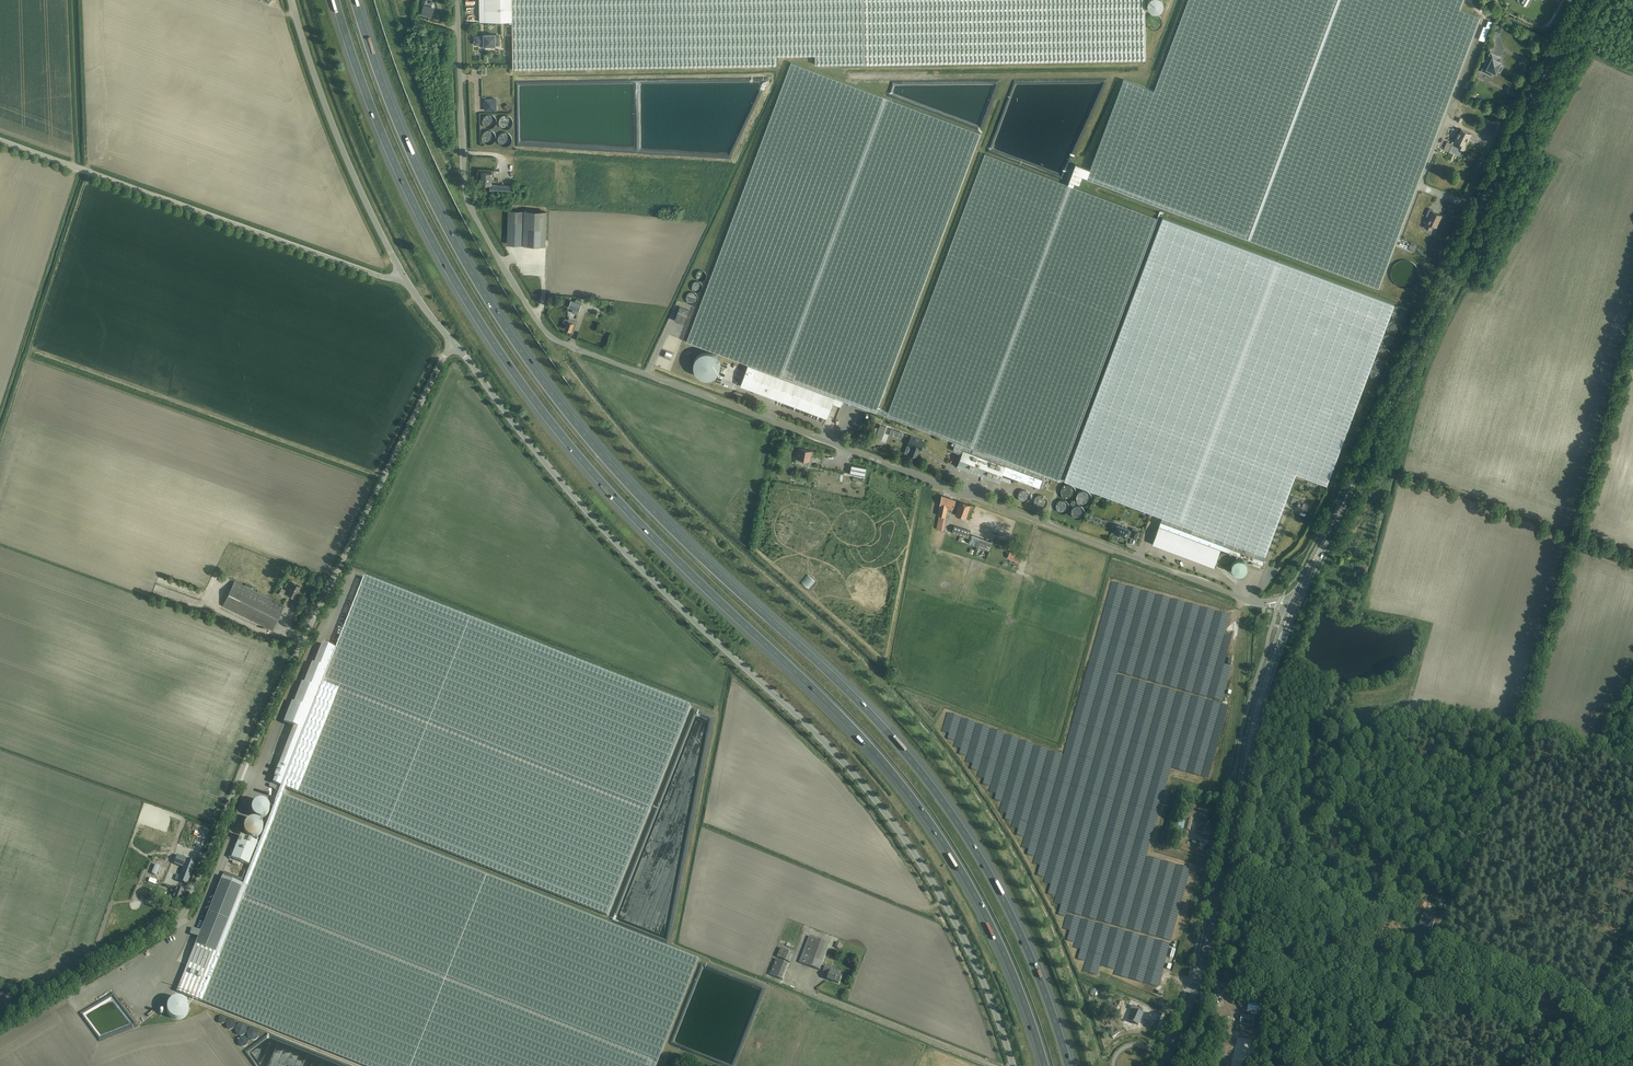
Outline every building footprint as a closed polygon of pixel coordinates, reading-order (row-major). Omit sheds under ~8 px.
[(427,0),(423,0),(422,4),(421,4),(419,9),(423,9),(422,13),(432,16),(434,7),(435,4),(434,2),(432,2),(430,3),(427,2),(428,0),(427,0)] [(480,10),(480,22),(503,21),(512,21),(513,69),(519,69),(776,65),(775,55),(792,55),(815,54),(815,64),(1145,59),(1144,0),(479,0),(480,10)] [(1380,287),(1481,16),(1461,9),(1464,0),(1188,0),(1154,90),(1123,79),(1086,178),(1380,287)] [(1148,0),(1148,1),(1147,3),(1147,4),(1147,6),(1148,7),(1148,8),(1149,9),(1150,10),(1151,11),(1152,12),(1154,12),(1155,12),(1157,12),(1158,12),(1159,11),(1160,10),(1161,9),(1162,8),(1163,7),(1163,6),(1163,4),(1163,3),(1163,1),(1162,0),(1148,0)] [(1483,36),(1489,39),(1497,19),(1493,17),(1490,23),(1488,23),(1483,36)] [(495,46),(495,45),(500,45),(500,35),(484,35),(484,37),(482,37),(474,37),(474,40),(474,41),(475,41),(475,44),(480,44),(480,47),(485,47),(485,46),(495,46)] [(1492,53),(1491,52),(1491,53),(1487,62),(1486,62),(1487,63),(1487,62),(1487,63),(1483,70),(1483,71),(1484,71),(1492,75),(1494,72),(1496,73),(1496,72),(1497,70),(1500,71),(1500,72),(1500,71),(1502,67),(1503,67),(1503,66),(1502,66),(1500,65),(1501,63),(1502,62),(1501,62),(1499,61),(1501,58),(1501,57),(1500,57),(1492,53)] [(1039,487),(1041,482),(1044,475),(1058,480),(1156,218),(985,154),(888,412),(878,408),(981,133),(791,62),(687,341),(748,364),(740,385),(827,418),(832,403),(841,406),(843,400),(956,442),(953,450),(962,454),(957,466),(999,482),(1002,474),(1039,487)] [(496,99),(485,99),(485,110),(496,110),(496,99)] [(1472,134),(1462,129),(1456,141),(1459,143),(1457,147),(1464,150),(1466,146),(1464,145),(1468,137),(1470,138),(1472,134)] [(493,172),(486,172),(481,172),(480,184),(490,184),(490,191),(514,192),(515,185),(492,184),(493,172)] [(1425,227),(1426,228),(1431,230),(1433,226),(1436,227),(1442,215),(1433,211),(1433,210),(1429,208),(1427,213),(1426,216),(1429,217),(1425,227)] [(546,245),(547,212),(509,211),(507,244),(546,245)] [(1326,485),(1394,304),(1162,217),(1064,480),(1162,517),(1152,544),(1213,566),(1220,548),(1262,563),(1295,473),(1326,485)] [(1415,240),(1413,246),(1419,248),(1421,241),(1415,240)] [(707,276),(707,275),(707,274),(707,273),(706,272),(704,271),(702,270),(701,270),(700,271),(699,271),(698,273),(697,274),(697,275),(697,276),(697,277),(698,279),(700,280),(702,280),(703,280),(704,280),(705,279),(707,278),(707,276)] [(697,300),(697,299),(697,297),(696,296),(696,295),(695,295),(694,294),(692,294),(691,294),(690,294),(689,295),(688,297),(688,299),(688,300),(689,302),(690,303),(692,303),(693,303),(694,303),(696,302),(697,300)] [(569,307),(579,311),(583,301),(576,298),(575,302),(571,300),(569,307)] [(680,306),(675,320),(684,324),(689,310),(680,306)] [(1401,306),(1399,306),(1398,306),(1397,307),(1396,307),(1394,308),(1393,309),(1393,310),(1392,311),(1392,313),(1392,314),(1392,315),(1392,317),(1393,318),(1393,319),(1394,320),(1396,321),(1397,321),(1398,321),(1399,322),(1401,321),(1402,321),(1403,321),(1404,320),(1405,319),(1406,318),(1407,317),(1407,315),(1407,314),(1407,313),(1407,311),(1406,310),(1405,309),(1404,308),(1403,307),(1402,307),(1401,306)] [(571,331),(574,323),(575,321),(569,318),(568,319),(566,318),(564,319),(563,322),(564,323),(566,324),(565,328),(571,331)] [(1395,322),(1394,322),(1393,322),(1392,322),(1391,323),(1390,323),(1389,324),(1388,325),(1388,326),(1387,327),(1387,328),(1387,330),(1388,331),(1388,332),(1389,333),(1390,334),(1391,334),(1392,335),(1393,335),(1394,335),(1395,335),(1396,335),(1397,334),(1398,333),(1399,333),(1400,332),(1400,331),(1400,330),(1401,328),(1400,327),(1400,326),(1400,325),(1399,324),(1398,323),(1397,323),(1396,322),(1395,322)] [(1389,335),(1388,335),(1387,335),(1386,335),(1385,336),(1384,336),(1383,337),(1383,338),(1382,339),(1382,340),(1382,341),(1382,342),(1382,343),(1383,344),(1383,345),(1384,346),(1385,347),(1386,347),(1387,347),(1388,348),(1389,347),(1390,347),(1391,347),(1392,346),(1393,345),(1394,344),(1394,343),(1394,342),(1395,341),(1394,340),(1394,339),(1394,338),(1393,337),(1392,336),(1391,336),(1390,335),(1389,335)] [(1385,348),(1384,348),(1383,348),(1382,348),(1381,348),(1380,349),(1379,350),(1378,351),(1378,352),(1378,353),(1378,354),(1378,355),(1379,356),(1379,357),(1380,358),(1381,358),(1382,359),(1383,359),(1384,359),(1385,359),(1386,359),(1386,358),(1387,358),(1388,357),(1389,356),(1389,355),(1389,354),(1389,353),(1389,352),(1389,351),(1389,350),(1388,350),(1387,349),(1386,348),(1385,348)] [(666,351),(664,357),(670,359),(673,353),(666,351)] [(720,367),(720,365),(720,363),(719,360),(718,358),(717,356),(715,355),(714,353),(711,352),(709,352),(707,352),(705,352),(702,352),(700,353),(698,355),(697,356),(695,358),(694,360),(694,363),(694,365),(694,367),(694,369),(695,372),(697,373),(698,375),(700,376),(702,377),(705,378),(707,378),(709,378),(711,377),(714,376),(715,375),(717,373),(718,372),(719,369),(720,367)] [(1379,359),(1378,359),(1377,359),(1376,360),(1375,360),(1375,361),(1374,362),(1374,363),(1374,364),(1374,365),(1374,366),(1375,367),(1375,368),(1376,368),(1377,368),(1378,369),(1379,369),(1380,368),(1381,368),(1382,367),(1382,366),(1383,366),(1383,365),(1383,364),(1383,363),(1383,362),(1382,362),(1382,361),(1381,360),(1380,359),(1379,359)] [(1375,369),(1374,369),(1373,369),(1372,370),(1371,371),(1370,371),(1370,372),(1370,373),(1370,374),(1370,375),(1370,376),(1371,377),(1372,378),(1373,378),(1374,379),(1375,379),(1376,379),(1376,378),(1377,378),(1378,378),(1378,377),(1379,376),(1379,375),(1379,374),(1379,373),(1379,372),(1379,371),(1378,371),(1378,370),(1377,370),(1376,369),(1375,369)] [(875,437),(882,440),(886,427),(880,424),(875,437)] [(889,435),(902,440),(904,433),(891,428),(889,435)] [(908,445),(905,453),(916,457),(919,449),(920,447),(921,447),(924,441),(911,436),(908,445)] [(845,442),(844,444),(856,450),(857,448),(845,442)] [(804,460),(809,461),(810,457),(809,457),(810,454),(811,454),(810,454),(811,450),(806,449),(805,449),(798,448),(797,452),(796,452),(795,458),(798,458),(803,459),(803,460),(804,460)] [(852,465),(850,473),(865,476),(866,468),(852,465)] [(1047,503),(1047,502),(1047,500),(1046,499),(1046,498),(1045,497),(1044,496),(1043,495),(1041,495),(1040,495),(1038,495),(1037,495),(1036,496),(1035,497),(1034,497),(1034,499),(1033,500),(1033,501),(1033,503),(1033,504),(1034,505),(1035,506),(1037,508),(1038,508),(1039,508),(1040,508),(1042,508),(1043,507),(1045,506),(1046,505),(1046,504),(1047,503)] [(951,513),(955,500),(942,496),(938,515),(939,515),(937,529),(943,530),(947,512),(951,513)] [(1290,503),(1296,505),(1295,508),(1301,510),(1300,513),(1300,514),(1304,515),(1305,515),(1306,512),(1305,512),(1308,504),(1298,500),(1299,498),(1293,496),(1290,503)] [(970,505),(960,501),(955,515),(965,518),(970,505)] [(1114,532),(1114,533),(1119,534),(1118,534),(1121,535),(1126,537),(1127,534),(1130,535),(1130,536),(1136,539),(1139,531),(1133,528),(1132,531),(1128,530),(1129,529),(1129,528),(1117,524),(1117,525),(1114,524),(1113,528),(1115,529),(1114,532)] [(952,533),(968,538),(971,531),(954,526),(952,533)] [(1010,550),(1007,558),(1020,563),(1022,555),(1010,550)] [(1224,565),(1225,565),(1226,565),(1227,565),(1229,564),(1229,563),(1230,563),(1231,562),(1232,561),(1232,559),(1232,558),(1232,557),(1232,556),(1231,555),(1230,554),(1229,553),(1229,552),(1227,552),(1226,552),(1225,552),(1224,552),(1223,552),(1222,552),(1221,553),(1220,554),(1219,555),(1219,556),(1219,557),(1218,558),(1219,559),(1219,561),(1219,562),(1220,563),(1221,563),(1222,564),(1223,565),(1224,565)] [(1231,565),(1231,566),(1231,568),(1232,569),(1232,570),(1233,571),(1234,572),(1235,573),(1236,574),(1237,574),(1239,574),(1240,574),(1241,574),(1243,573),(1244,572),(1245,571),(1246,570),(1246,569),(1246,568),(1247,566),(1246,565),(1246,564),(1246,562),(1245,561),(1244,560),(1243,559),(1241,559),(1240,559),(1239,558),(1237,559),(1236,559),(1235,559),(1234,560),(1233,561),(1232,562),(1232,564),(1231,565)] [(295,727),(272,783),(282,787),(286,788),(608,916),(691,707),(364,577),(336,649),(323,644),(315,664),(313,663),(309,671),(305,684),(303,683),(295,703),(293,702),(284,723),(295,727)] [(222,605),(253,620),(272,630),(284,605),(234,580),(222,605)] [(282,588),(279,594),(287,598),(289,594),(295,597),(300,586),(292,582),(288,591),(282,588)] [(365,1065),(657,1065),(699,959),(283,795),(286,788),(282,787),(247,873),(244,872),(241,879),(224,872),(222,877),(242,884),(215,952),(195,944),(177,991),(365,1065)] [(261,801),(260,801),(259,801),(258,801),(257,802),(256,802),(255,803),(254,803),(254,804),(253,804),(253,805),(252,806),(252,807),(252,808),(251,809),(251,810),(251,811),(251,812),(252,812),(252,813),(252,814),(253,815),(253,816),(254,816),(255,817),(256,818),(257,818),(257,819),(258,819),(259,819),(260,819),(261,819),(262,819),(263,819),(263,818),(264,818),(265,818),(266,817),(267,816),(268,815),(268,814),(269,814),(269,813),(269,812),(269,811),(269,810),(269,809),(269,808),(269,807),(269,806),(268,805),(267,804),(267,803),(266,803),(265,802),(264,802),(263,801),(262,801),(261,801)] [(249,837),(250,838),(252,838),(254,838),(256,838),(257,838),(259,837),(260,835),(261,834),(262,832),(263,830),(263,829),(263,827),(262,825),(261,824),(260,822),(259,821),(257,820),(255,820),(253,819),(252,819),(250,820),(248,821),(247,822),(245,823),(245,825),(244,826),(244,828),(244,830),(244,832),(245,834),(246,835),(247,836),(249,837)] [(1184,830),(1190,831),(1192,821),(1186,819),(1184,830)] [(1213,826),(1207,825),(1203,824),(1203,828),(1198,827),(1197,832),(1202,833),(1201,834),(1211,836),(1211,833),(1211,832),(1211,831),(1212,831),(1213,826)] [(240,836),(231,858),(248,865),(257,843),(240,836)] [(170,848),(168,854),(175,856),(178,850),(170,848)] [(175,880),(182,883),(187,885),(195,864),(191,863),(191,861),(178,855),(174,865),(183,868),(179,877),(177,876),(175,880)] [(170,876),(172,862),(166,861),(165,870),(161,869),(161,873),(163,873),(162,875),(170,876)] [(198,938),(195,944),(215,952),(242,884),(222,877),(200,932),(192,928),(190,934),(198,938)] [(172,898),(175,900),(181,902),(185,891),(171,886),(170,891),(174,892),(172,898)] [(1429,912),(1424,910),(1423,913),(1424,914),(1422,919),(1420,924),(1432,929),(1436,918),(1431,916),(1428,915),(1429,912)] [(799,963),(820,970),(822,968),(824,969),(825,967),(825,966),(827,963),(824,962),(830,944),(809,936),(799,963)] [(781,955),(796,959),(798,952),(794,951),(795,948),(785,944),(781,955)] [(769,975),(783,980),(789,964),(775,959),(769,975)] [(825,966),(825,967),(824,969),(823,972),(829,974),(827,979),(839,984),(841,977),(837,975),(839,971),(825,966)] [(1219,994),(1221,994),(1222,990),(1224,991),(1225,984),(1219,983),(1215,982),(1213,991),(1211,1004),(1217,1005),(1219,994)] [(183,999),(182,998),(181,998),(180,998),(179,998),(178,997),(177,997),(176,998),(175,998),(174,998),(173,998),(173,999),(172,999),(171,1000),(170,1000),(170,1001),(169,1002),(168,1002),(168,1003),(167,1004),(167,1005),(167,1006),(167,1007),(166,1008),(166,1009),(166,1010),(167,1010),(167,1011),(167,1012),(167,1013),(168,1014),(168,1015),(169,1016),(170,1016),(170,1017),(171,1018),(172,1018),(173,1018),(174,1019),(175,1019),(176,1020),(177,1020),(178,1020),(179,1019),(180,1019),(181,1019),(182,1019),(183,1018),(184,1018),(184,1017),(185,1017),(186,1016),(186,1015),(187,1014),(188,1013),(188,1012),(188,1011),(188,1010),(189,1009),(189,1008),(188,1007),(188,1006),(188,1005),(188,1004),(187,1003),(186,1002),(186,1001),(185,1000),(184,1000),(184,999),(183,999)] [(1143,1010),(1132,1005),(1130,1009),(1133,1010),(1128,1021),(1133,1023),(1134,1024),(1134,1023),(1138,1025),(1143,1014),(1142,1014),(1143,1010)] [(1254,1025),(1255,1016),(1242,1013),(1241,1023),(1254,1025)] [(1153,1028),(1162,1030),(1166,1017),(1157,1014),(1153,1028)] [(234,1022),(234,1021),(233,1021),(232,1020),(231,1020),(230,1020),(229,1020),(228,1021),(227,1022),(226,1022),(226,1023),(226,1024),(226,1025),(226,1026),(226,1027),(227,1028),(228,1029),(229,1030),(230,1030),(231,1030),(231,1029),(232,1029),(233,1029),(234,1028),(234,1027),(235,1027),(235,1026),(235,1025),(235,1024),(235,1023),(234,1022)] [(242,1024),(240,1024),(239,1024),(238,1025),(237,1025),(236,1026),(236,1027),(235,1028),(235,1029),(235,1030),(235,1031),(235,1032),(236,1033),(236,1034),(237,1034),(238,1035),(239,1036),(240,1036),(241,1036),(242,1036),(243,1035),(244,1035),(245,1034),(246,1033),(246,1032),(247,1032),(247,1031),(247,1030),(247,1029),(247,1028),(246,1027),(246,1026),(245,1026),(245,1025),(244,1025),(244,1024),(243,1024),(242,1024)] [(254,1029),(253,1028),(252,1028),(252,1029),(251,1029),(250,1029),(249,1030),(248,1031),(247,1032),(247,1033),(247,1034),(247,1035),(247,1036),(247,1037),(248,1038),(248,1039),(249,1039),(250,1040),(251,1040),(252,1040),(253,1040),(254,1040),(255,1040),(256,1040),(257,1039),(257,1038),(258,1038),(258,1037),(258,1036),(259,1035),(259,1034),(258,1033),(258,1032),(258,1031),(257,1031),(257,1030),(256,1029),(255,1029),(254,1029)] [(247,1039),(246,1038),(245,1038),(244,1038),(244,1037),(243,1037),(242,1038),(241,1038),(240,1038),(240,1039),(239,1040),(239,1041),(238,1042),(238,1043),(239,1043),(239,1044),(239,1045),(240,1046),(241,1046),(241,1047),(242,1047),(243,1047),(244,1047),(245,1047),(245,1046),(246,1046),(247,1045),(248,1044),(248,1043),(248,1042),(248,1041),(248,1040),(247,1039)]
